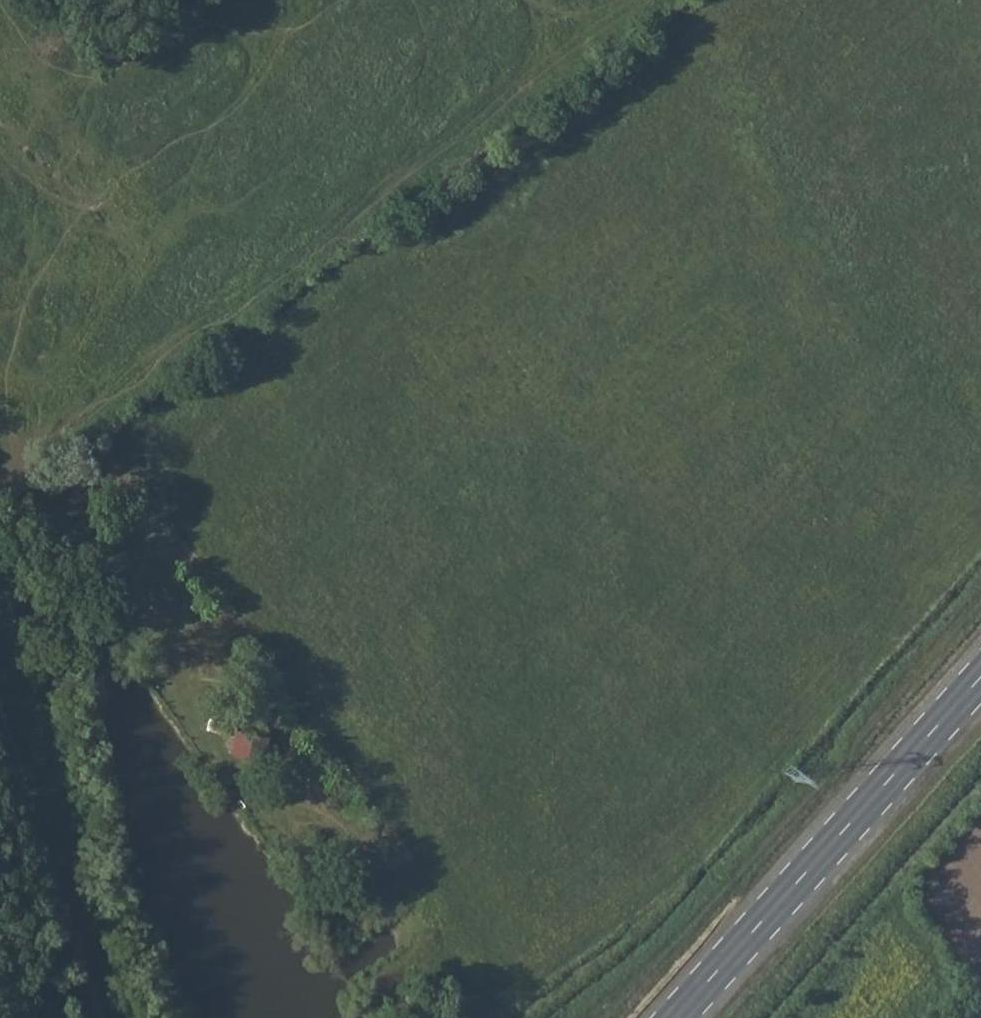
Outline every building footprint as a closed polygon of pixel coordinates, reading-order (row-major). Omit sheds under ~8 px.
[(237,728),(233,752),(267,758),(271,734),(237,728)]
